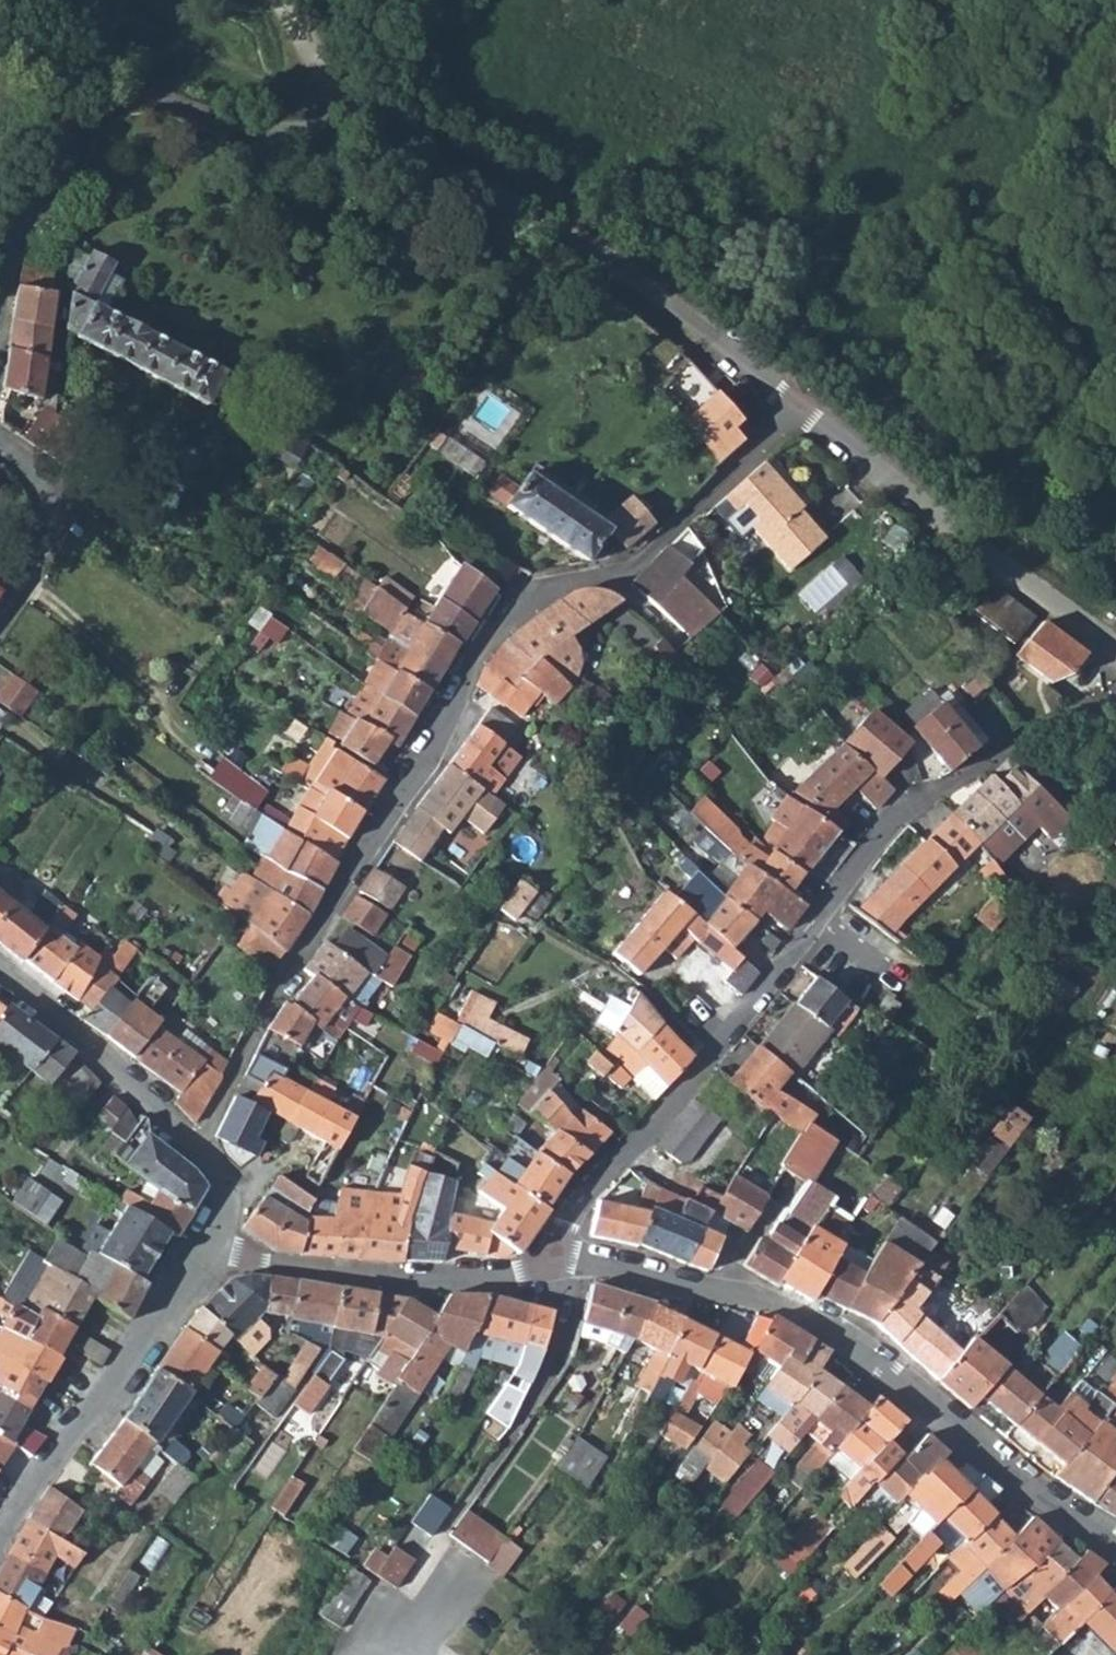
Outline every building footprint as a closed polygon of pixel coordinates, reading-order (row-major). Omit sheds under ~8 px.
[(68,334),(70,336),(210,411),(233,370),(232,368),(114,305),(102,298),(117,268),(93,255),(91,261),(70,258),(67,296),(69,297),(68,334)] [(129,274),(117,268),(102,298),(114,305),(129,274)] [(22,271),(5,393),(9,394),(42,406),(58,299),(50,276),(22,271)] [(662,385),(679,407),(707,382),(696,370),(686,357),(662,385)] [(710,455),(719,464),(741,442),(729,429),(739,420),(714,390),(707,382),(679,407),(685,415),(680,421),(710,455)] [(43,413),(24,443),(39,453),(57,423),(52,418),(43,413)] [(57,423),(39,453),(67,472),(86,442),(57,423)] [(438,424),(428,440),(478,476),(489,461),(438,424)] [(710,455),(705,462),(713,471),(719,464),(710,455)] [(769,479),(755,464),(720,496),(731,507),(720,518),(737,535),(747,525),(790,568),(823,535),(797,508),(800,505),(771,476),(769,479)] [(582,563),(587,565),(610,532),(531,475),(519,489),(501,477),(489,495),(565,550),(582,563)] [(618,513),(605,522),(611,532),(622,550),(624,549),(650,531),(653,528),(635,500),(618,513)] [(320,546),(307,563),(332,582),(339,572),(355,583),(360,575),(320,546)] [(667,550),(632,589),(655,611),(690,573),(667,550)] [(504,566),(497,577),(511,589),(513,587),(519,575),(504,566)] [(421,604),(411,618),(457,645),(459,647),(489,593),(457,569),(434,609),(421,604)] [(365,578),(350,606),(393,635),(390,642),(442,669),(457,645),(411,618),(404,612),(404,608),(377,589),(365,578)] [(385,579),(377,589),(404,608),(411,598),(385,579)] [(680,585),(655,611),(684,638),(709,611),(680,585)] [(1033,618),(995,590),(980,612),(1016,639),(1033,618)] [(563,600),(555,606),(585,628),(615,606),(605,599),(596,595),(581,594),(563,600)] [(522,625),(503,642),(568,688),(575,679),(576,678),(580,664),(577,651),(569,640),(585,628),(555,606),(553,605),(530,618),(522,625)] [(248,628),(259,636),(271,621),(272,619),(260,611),(248,628)] [(709,611),(684,638),(690,644),(722,623),(709,611)] [(288,633),(271,621),(259,636),(257,640),(265,646),(270,639),(279,646),(288,633)] [(1041,624),(1013,656),(1049,683),(1061,671),(1069,677),(1085,656),(1041,624)] [(350,641),(380,663),(429,692),(442,669),(390,642),(377,635),(373,643),(356,633),(350,641)] [(640,656),(660,676),(676,662),(657,640),(640,656)] [(503,642),(485,670),(540,699),(554,707),(570,689),(568,688),(503,642)] [(380,663),(366,684),(414,717),(429,692),(380,663)] [(485,670),(476,690),(504,704),(505,703),(525,713),(529,706),(534,709),(540,699),(485,670)] [(0,688),(0,706),(17,718),(34,693),(9,676),(0,688)] [(593,699),(575,679),(568,688),(570,689),(585,705),(593,699)] [(342,713),(329,733),(342,741),(340,746),(373,765),(386,744),(394,749),(414,717),(366,684),(346,716),(342,713)] [(937,705),(912,730),(946,773),(974,752),(955,728),(944,713),(937,705)] [(953,705),(944,713),(955,728),(974,752),(982,745),(953,705)] [(488,710),(444,767),(469,783),(491,797),(504,776),(490,767),(517,726),(488,710)] [(871,713),(841,746),(876,779),(879,781),(907,747),(871,713)] [(841,746),(788,801),(832,831),(842,838),(850,825),(835,813),(852,792),(877,811),(892,793),(879,781),(876,779),(841,746)] [(332,749),(309,789),(322,796),(325,791),(362,812),(380,777),(332,749)] [(286,757),(277,771),(297,783),(306,769),(286,757)] [(220,758),(207,779),(252,810),(265,790),(249,778),(220,758)] [(469,783),(444,767),(395,844),(422,862),(442,831),(452,838),(463,820),(488,836),(507,807),(491,797),(469,783)] [(1012,769),(995,784),(1005,794),(1022,778),(1012,769)] [(988,777),(948,816),(977,844),(991,862),(993,864),(1031,824),(1041,834),(1060,814),(1050,805),(1047,802),(1042,797),(1022,778),(1005,794),(995,784),(988,777)] [(309,789),(297,811),(309,819),(322,796),(309,789)] [(322,796),(309,819),(347,841),(362,812),(325,791),(322,796)] [(783,829),(768,856),(801,880),(832,831),(788,801),(780,796),(766,818),(783,829)] [(698,802),(685,816),(701,832),(716,846),(726,855),(788,898),(801,880),(768,856),(756,844),(752,840),(745,848),(737,842),(733,833),(698,802)] [(297,811),(285,832),(297,840),(309,819),(297,811)] [(1064,818),(1060,814),(1041,834),(1045,838),(1064,818)] [(977,844),(948,816),(899,866),(928,894),(977,844)] [(309,819),(297,840),(334,864),(347,841),(309,819)] [(783,829),(769,820),(756,844),(768,856),(783,829)] [(275,826),(261,853),(320,892),(334,864),(297,840),(285,832),(275,826)] [(716,846),(701,832),(690,846),(705,859),(716,846)] [(261,853),(249,877),(305,920),(320,892),(261,853)] [(733,882),(722,900),(752,925),(759,914),(784,932),(802,907),(788,898),(726,855),(716,868),(733,882)] [(686,882),(672,902),(731,954),(752,925),(722,900),(691,877),(693,873),(682,860),(675,871),(686,882)] [(991,862),(981,873),(998,894),(1002,890),(1008,883),(993,864),(991,862)] [(928,894),(899,866),(857,910),(890,937),(928,894)] [(376,870),(361,892),(388,909),(402,886),(376,870)] [(242,872),(227,907),(239,917),(254,926),(257,930),(284,953),(305,920),(249,877),(242,872)] [(519,882),(503,906),(519,916),(521,913),(535,892),(519,882)] [(998,894),(975,918),(980,922),(984,919),(995,907),(1006,918),(1018,906),(1002,890),(998,894)] [(19,965),(19,964),(46,930),(54,921),(64,907),(44,892),(36,903),(37,904),(27,918),(0,898),(0,950),(19,965)] [(535,892),(521,913),(534,921),(549,900),(536,892),(535,892)] [(663,894),(635,930),(665,953),(681,932),(695,944),(734,974),(726,985),(742,999),(758,977),(731,954),(672,902),(663,894)] [(357,899),(342,920),(373,939),(385,917),(357,899)] [(64,907),(54,921),(80,941),(89,928),(64,907)] [(1006,918),(995,907),(984,919),(995,930),(1006,918)] [(54,921),(46,930),(72,950),(78,943),(80,941),(54,921)] [(346,929),(332,951),(374,976),(387,957),(346,929)] [(46,930),(19,964),(85,1011),(109,982),(113,977),(135,949),(127,943),(105,971),(97,964),(100,961),(78,943),(72,950),(46,930)] [(257,930),(244,950),(270,971),(284,953),(257,930)] [(635,930),(612,958),(642,981),(665,953),(635,930)] [(681,932),(665,953),(679,965),(695,944),(681,932)] [(819,942),(799,965),(816,979),(857,1011),(869,986),(819,942)] [(323,947),(303,971),(312,979),(344,998),(363,1010),(368,1003),(354,994),(362,982),(374,988),(386,991),(390,986),(374,976),(332,951),(323,947)] [(387,957),(374,976),(390,986),(403,967),(387,957)] [(130,998),(100,1038),(132,1063),(155,1031),(143,1022),(173,981),(155,966),(139,986),(130,998)] [(1040,967),(1033,978),(1070,1002),(1077,991),(1040,967)] [(344,998),(312,979),(289,1008),(311,1027),(335,1045),(342,1032),(344,1031),(349,1022),(365,1032),(374,1016),(363,1010),(344,998)] [(816,979),(795,1006),(796,1007),(832,1035),(837,1038),(857,1011),(816,979)] [(130,998),(109,982),(85,1011),(78,1020),(100,1038),(130,998)] [(470,993),(455,1024),(519,1058),(527,1041),(486,1021),(493,1006),(470,993)] [(616,1031),(630,1009),(612,997),(597,1019),(616,1031)] [(614,1034),(614,1036),(635,1058),(660,1032),(634,1003),(630,1009),(616,1031),(614,1034)] [(282,1008),(266,1033),(299,1051),(312,1058),(318,1046),(306,1037),(311,1027),(289,1008),(285,1006),(282,1008)] [(796,1007),(760,1052),(788,1075),(795,1080),(832,1035),(796,1007)] [(27,1075),(50,1044),(3,1010),(0,1012),(0,1054),(27,1075)] [(434,1015),(424,1032),(445,1046),(454,1028),(445,1021),(434,1015)] [(155,1031),(132,1063),(176,1098),(196,1060),(175,1045),(155,1031)] [(635,1080),(656,1103),(693,1061),(660,1032),(635,1058),(614,1036),(598,1049),(595,1052),(613,1068),(606,1077),(621,1091),(631,1081),(632,1083),(635,1080)] [(184,1033),(175,1045),(196,1060),(203,1047),(184,1033)] [(266,1033),(255,1056),(275,1070),(264,1090),(255,1107),(289,1125),(306,1094),(314,1080),(306,1076),(298,1090),(282,1082),(299,1051),(266,1033)] [(50,1044),(27,1075),(45,1087),(69,1058),(50,1044)] [(203,1047),(196,1060),(218,1076),(225,1063),(203,1047)] [(760,1052),(731,1085),(751,1102),(764,1113),(773,1119),(790,1130),(801,1137),(806,1126),(810,1120),(799,1114),(801,1112),(771,1095),(788,1075),(760,1052)] [(255,1056),(244,1078),(264,1090),(275,1070),(255,1056)] [(69,1058),(45,1087),(76,1112),(95,1085),(69,1058)] [(176,1098),(173,1104),(190,1125),(218,1076),(196,1060),(176,1098)] [(537,1069),(514,1109),(552,1135),(586,1157),(609,1133),(580,1109),(571,1118),(547,1095),(557,1086),(560,1083),(540,1071),(537,1069)] [(244,1078),(233,1099),(252,1111),(255,1107),(264,1090),(244,1078)] [(580,1109),(557,1086),(547,1095),(571,1118),(580,1109)] [(289,1125),(280,1142),(290,1148),(300,1131),(324,1144),(305,1180),(318,1188),(364,1100),(353,1094),(342,1112),(306,1094),(289,1125)] [(215,1135),(215,1138),(252,1161),(259,1149),(252,1144),(261,1129),(266,1121),(252,1111),(233,1099),(215,1135)] [(106,1101),(98,1113),(112,1123),(121,1111),(106,1101)] [(692,1104),(657,1149),(684,1171),(720,1123),(692,1104)] [(98,1113),(93,1120),(110,1133),(96,1152),(110,1162),(112,1158),(133,1129),(123,1110),(121,1111),(112,1123),(98,1113)] [(1014,1110),(994,1137),(1009,1149),(1023,1130),(1028,1122),(1014,1110)] [(133,1129),(112,1158),(146,1180),(155,1186),(191,1210),(202,1190),(191,1172),(149,1139),(145,1122),(140,1119),(133,1129)] [(508,1120),(501,1132),(513,1140),(521,1129),(508,1120)] [(833,1143),(806,1126),(801,1137),(782,1171),(794,1178),(797,1172),(808,1169),(815,1173),(833,1143)] [(552,1135),(535,1155),(567,1178),(586,1157),(552,1135)] [(478,1169),(487,1176),(545,1212),(567,1178),(535,1155),(513,1140),(497,1165),(487,1158),(478,1169)] [(797,1172),(794,1178),(807,1185),(815,1173),(808,1169),(797,1172)] [(92,1198),(97,1189),(67,1171),(63,1178),(67,1181),(66,1184),(92,1198)] [(629,1173),(603,1199),(623,1204),(629,1189),(639,1179),(629,1173)] [(450,1216),(445,1250),(499,1259),(508,1258),(511,1255),(517,1257),(522,1251),(548,1214),(545,1212),(487,1176),(474,1196),(505,1207),(497,1220),(450,1216)] [(372,1195),(361,1257),(402,1263),(403,1260),(415,1199),(420,1185),(423,1179),(409,1177),(402,1197),(372,1195)] [(23,1180),(7,1203),(28,1218),(43,1194),(23,1180)] [(146,1180),(136,1197),(145,1203),(155,1186),(146,1180)] [(274,1180),(266,1191),(310,1218),(313,1204),(274,1180)] [(698,1239),(686,1267),(706,1273),(730,1224),(744,1233),(766,1201),(733,1181),(718,1201),(707,1218),(698,1239)] [(626,1213),(619,1244),(639,1248),(640,1247),(658,1193),(645,1183),(633,1214),(626,1213)] [(415,1199),(403,1260),(443,1263),(445,1250),(450,1216),(453,1197),(420,1185),(415,1199)] [(764,1242),(759,1239),(743,1267),(778,1289),(781,1286),(812,1233),(824,1213),(830,1201),(807,1185),(787,1212),(784,1211),(764,1242)] [(124,1190),(117,1201),(170,1233),(177,1238),(193,1211),(191,1210),(155,1186),(145,1203),(136,1197),(124,1190)] [(658,1193),(640,1247),(686,1267),(698,1239),(707,1218),(718,1201),(698,1190),(689,1208),(658,1193)] [(266,1191),(260,1199),(307,1228),(309,1221),(310,1218),(266,1191)] [(307,1228),(301,1249),(361,1257),(372,1195),(339,1192),(332,1223),(309,1221),(307,1228)] [(307,1228),(260,1199),(238,1231),(274,1245),(301,1249),(307,1228)] [(116,1268),(140,1281),(170,1233),(117,1201),(111,1212),(118,1216),(107,1235),(94,1227),(80,1248),(94,1256),(116,1268)] [(595,1206),(591,1239),(619,1244),(626,1213),(595,1206)] [(898,1222),(881,1250),(918,1271),(932,1252),(935,1249),(904,1226),(898,1222)] [(812,1233),(781,1286),(810,1305),(814,1298),(845,1312),(863,1281),(833,1265),(840,1253),(812,1233)] [(55,1242),(44,1261),(97,1294),(101,1296),(116,1268),(94,1256),(87,1254),(85,1258),(77,1254),(55,1242)] [(94,1256),(80,1248),(77,1254),(85,1258),(87,1254),(94,1256)] [(863,1281),(845,1312),(876,1327),(918,1271),(881,1250),(863,1281)] [(918,1271),(876,1327),(913,1361),(945,1317),(940,1313),(927,1327),(912,1315),(937,1282),(936,1280),(948,1263),(932,1252),(918,1271)] [(44,1261),(20,1308),(39,1319),(44,1311),(75,1329),(87,1309),(97,1294),(44,1261)] [(101,1296),(97,1303),(128,1322),(148,1285),(140,1281),(116,1268),(101,1296)] [(942,1294),(956,1305),(974,1281),(959,1271),(942,1294)] [(228,1283),(200,1310),(229,1339),(235,1344),(254,1322),(265,1310),(288,1318),(292,1316),(297,1285),(257,1279),(242,1279),(228,1283)] [(292,1316),(291,1324),(299,1326),(332,1331),(339,1291),(297,1285),(292,1316)] [(591,1290),(581,1324),(632,1338),(645,1306),(628,1300),(591,1290)] [(328,1352),(315,1371),(330,1379),(340,1364),(338,1363),(340,1356),(350,1357),(356,1335),(380,1338),(382,1336),(404,1301),(339,1291),(332,1331),(328,1350),(328,1352)] [(387,1392),(351,1449),(374,1463),(448,1349),(463,1354),(485,1299),(446,1297),(433,1319),(410,1354),(403,1366),(387,1392)] [(0,1299),(0,1314),(10,1319),(3,1329),(61,1356),(75,1329),(44,1311),(39,1319),(20,1308),(18,1307),(16,1308),(0,1299)] [(437,1396),(430,1407),(449,1419),(455,1409),(470,1380),(479,1359),(487,1338),(499,1341),(509,1304),(485,1299),(463,1354),(437,1396)] [(995,1315),(939,1385),(971,1410),(980,1399),(1004,1367),(991,1357),(1030,1317),(1009,1299),(995,1315)] [(404,1301),(382,1336),(410,1354),(433,1319),(404,1301)] [(509,1304),(499,1341),(512,1345),(523,1347),(536,1308),(509,1304)] [(649,1392),(682,1322),(645,1306),(632,1338),(656,1350),(639,1386),(649,1392)] [(945,1317),(913,1361),(939,1385),(995,1315),(984,1306),(966,1328),(949,1313),(945,1317)] [(536,1308),(523,1347),(543,1351),(550,1316),(551,1311),(536,1308)] [(200,1310),(186,1331),(217,1355),(229,1339),(200,1310)] [(769,1321),(753,1350),(763,1357),(771,1362),(793,1329),(773,1316),(769,1321)] [(716,1405),(726,1389),(730,1391),(741,1369),(753,1350),(769,1321),(756,1317),(739,1347),(712,1335),(696,1368),(686,1387),(660,1434),(681,1445),(692,1424),(683,1419),(693,1400),(704,1397),(716,1405)] [(1079,1333),(1088,1340),(1097,1328),(1088,1321),(1079,1333)] [(254,1322),(235,1344),(244,1354),(264,1332),(254,1322)] [(682,1322),(649,1392),(642,1407),(657,1414),(674,1380),(679,1383),(689,1364),(696,1368),(712,1335),(682,1322)] [(299,1326),(298,1338),(305,1341),(323,1350),(328,1350),(332,1331),(299,1326)] [(47,1386),(63,1359),(63,1357),(61,1356),(3,1329),(0,1334),(0,1359),(47,1386)] [(793,1329),(771,1362),(779,1367),(785,1359),(797,1367),(814,1342),(793,1329)] [(186,1331),(157,1373),(188,1398),(205,1411),(214,1400),(196,1388),(210,1367),(217,1355),(186,1331)] [(87,1336),(79,1352),(104,1366),(112,1351),(87,1336)] [(410,1354),(382,1336),(380,1338),(373,1348),(388,1357),(403,1366),(410,1354)] [(1004,1367),(980,1399),(1016,1426),(1040,1397),(1079,1350),(1060,1336),(1043,1357),(1050,1363),(1043,1371),(1040,1369),(1026,1386),(1006,1368),(1004,1367)] [(498,1348),(499,1341),(487,1338),(479,1359),(492,1362),(498,1348)] [(305,1341),(301,1347),(303,1349),(315,1359),(323,1350),(305,1341)] [(516,1367),(523,1347),(512,1345),(499,1341),(498,1348),(492,1362),(507,1365),(516,1367)] [(779,1367),(763,1390),(787,1408),(791,1404),(818,1371),(830,1352),(814,1342),(797,1367),(785,1359),(779,1367)] [(523,1347),(516,1367),(510,1376),(520,1381),(516,1390),(504,1385),(485,1414),(508,1428),(534,1372),(543,1351),(523,1347)] [(303,1349),(290,1366),(302,1376),(315,1359),(303,1349)] [(753,1350),(741,1369),(751,1375),(763,1357),(753,1350)] [(372,1382),(387,1392),(403,1366),(388,1357),(372,1382)] [(30,1413),(47,1386),(0,1359),(0,1395),(30,1413)] [(689,1364),(679,1383),(686,1387),(696,1368),(689,1364)] [(257,1366),(239,1390),(254,1402),(271,1380),(257,1366)] [(787,1408),(762,1439),(787,1458),(799,1444),(816,1423),(841,1387),(818,1371),(791,1404),(787,1408)] [(157,1373),(124,1422),(168,1455),(177,1461),(185,1450),(164,1434),(188,1398),(157,1373)] [(311,1376),(292,1405),(308,1415),(327,1386),(311,1376)] [(1016,1426),(1065,1464),(1098,1423),(1115,1400),(1115,1379),(1099,1400),(1093,1395),(1078,1383),(1055,1410),(1040,1397),(1016,1426)] [(271,1380),(254,1402),(271,1415),(288,1395),(271,1380)] [(841,1387),(816,1423),(840,1442),(869,1407),(841,1387)] [(15,1445),(33,1456),(44,1441),(22,1427),(30,1413),(0,1395),(0,1436),(15,1445)] [(840,1442),(835,1450),(821,1467),(849,1482),(887,1442),(907,1422),(877,1397),(869,1407),(840,1442)] [(221,1411),(215,1419),(218,1423),(231,1432),(236,1426),(237,1424),(221,1411)] [(99,1453),(88,1466),(122,1489),(127,1493),(123,1497),(135,1506),(168,1455),(124,1422),(121,1425),(99,1453)] [(218,1423),(185,1467),(197,1477),(210,1460),(231,1432),(218,1423)] [(1065,1464),(1055,1477),(1073,1489),(1111,1434),(1098,1423),(1065,1464)] [(692,1424),(681,1445),(686,1448),(699,1429),(692,1424)] [(729,1436),(707,1465),(728,1481),(751,1452),(743,1446),(749,1435),(737,1425),(729,1436)] [(231,1432),(210,1460),(227,1473),(255,1442),(236,1426),(231,1432)] [(715,1426),(692,1456),(706,1467),(707,1465),(729,1436),(722,1431),(715,1426)] [(1073,1489),(1093,1502),(1115,1469),(1115,1437),(1111,1434),(1073,1489)] [(849,1482),(835,1497),(850,1508),(871,1483),(895,1505),(941,1463),(948,1454),(927,1435),(904,1459),(887,1442),(849,1482)] [(0,1436),(0,1466),(15,1445),(0,1436)] [(573,1436),(556,1469),(586,1488),(606,1457),(573,1436)] [(789,1481),(801,1491),(821,1467),(835,1450),(823,1440),(789,1481)] [(692,1456),(680,1472),(694,1482),(706,1467),(692,1456)] [(178,1462),(158,1490),(177,1503),(197,1477),(185,1467),(178,1462)] [(917,1511),(935,1525),(942,1518),(948,1512),(949,1512),(981,1476),(967,1464),(956,1477),(941,1463),(895,1505),(891,1510),(908,1524),(917,1511)] [(721,1510),(733,1521),(770,1479),(758,1468),(749,1477),(728,1501),(721,1510)] [(1093,1502),(1115,1516),(1115,1469),(1093,1502)] [(289,1512),(303,1480),(291,1474),(276,1506),(289,1512)] [(948,1512),(942,1518),(969,1542),(993,1515),(984,1506),(999,1490),(981,1476),(949,1512),(948,1512)] [(47,1488),(27,1520),(64,1541),(83,1509),(47,1488)] [(451,1531),(488,1561),(507,1537),(468,1507),(454,1528),(451,1531)] [(965,1546),(963,1544),(947,1558),(960,1572),(940,1591),(950,1601),(985,1568),(1014,1536),(993,1515),(969,1542),(965,1546)] [(1059,1542),(1032,1516),(1014,1536),(985,1568),(1003,1591),(1029,1564),(1032,1566),(1057,1544),(1059,1542)] [(771,1560),(790,1576),(833,1529),(819,1517),(813,1523),(809,1519),(771,1560)] [(27,1520),(8,1552),(46,1571),(55,1555),(76,1567),(85,1553),(64,1541),(27,1520)] [(892,1539),(878,1525),(842,1566),(854,1578),(892,1539)] [(928,1532),(878,1585),(890,1596),(940,1543),(928,1532)] [(488,1561),(486,1564),(501,1574),(521,1549),(507,1537),(488,1561)] [(1003,1591),(993,1602),(1017,1626),(1029,1614),(1044,1598),(1077,1562),(1057,1544),(1032,1566),(1029,1564),(1003,1591)] [(392,1548),(374,1576),(395,1588),(412,1559),(392,1548)] [(1077,1562),(1044,1598),(1058,1610),(1094,1578),(1104,1565),(1085,1551),(1077,1562)] [(0,1565),(0,1597),(28,1609),(26,1614),(42,1615),(43,1615),(57,1594),(39,1583),(46,1571),(8,1552),(0,1565)] [(129,1570),(112,1596),(123,1603),(140,1577),(129,1570)] [(368,1582),(351,1572),(338,1592),(333,1589),(317,1614),(339,1628),(368,1582)] [(1058,1610),(1041,1627),(1062,1646),(1083,1623),(1109,1593),(1094,1578),(1058,1610)] [(1083,1623),(1114,1652),(1115,1650),(1115,1599),(1109,1593),(1083,1623)] [(14,1634),(8,1646),(31,1654),(40,1654),(49,1636),(34,1629),(42,1615),(26,1614),(28,1609),(0,1597),(0,1626),(14,1634)] [(43,1615),(42,1615),(34,1629),(49,1636),(40,1654),(58,1654),(61,1649),(68,1646),(75,1629),(43,1615)] [(8,1646),(14,1634),(0,1626),(0,1654),(3,1654),(8,1646)] [(950,1654),(983,1654),(984,1654),(967,1639),(950,1654)]
